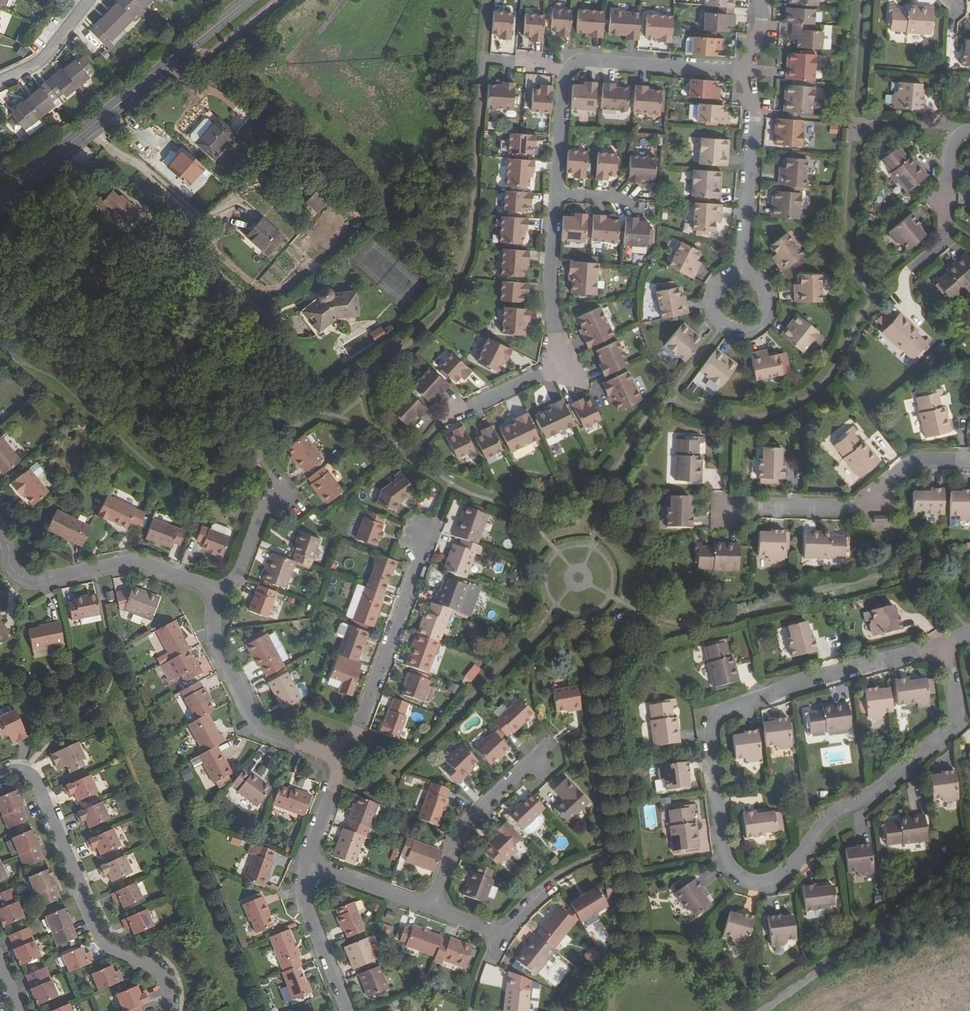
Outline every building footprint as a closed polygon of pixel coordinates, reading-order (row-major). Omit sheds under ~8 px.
[(122,30),(134,19),(131,15),(135,11),(124,0),(119,0),(117,3),(118,3),(107,15),(122,30)] [(135,11),(140,7),(143,10),(152,0),(124,0),(135,11)] [(785,22),(792,22),(808,24),(814,24),(814,8),(801,8),(801,4),(795,4),(795,7),(787,7),(785,22)] [(571,34),(573,7),(554,6),(552,28),(559,28),(559,31),(563,32),(563,34),(571,34)] [(604,37),(605,11),(589,10),(588,8),(584,7),(582,10),(579,9),(577,31),(586,31),(591,31),(591,34),(591,36),(604,37)] [(909,33),(909,36),(934,38),(936,12),(924,11),(923,14),(920,13),(920,11),(911,10),(910,14),(899,13),(900,8),(893,7),(892,18),(896,19),(895,29),(894,32),(909,33)] [(627,32),(627,34),(627,37),(640,39),(642,11),(612,9),(610,33),(622,34),(622,32),(627,32)] [(704,30),(729,32),(729,25),(729,22),(735,22),(736,14),(734,14),(717,13),(705,12),(704,30)] [(513,14),(495,13),(493,35),(500,35),(500,38),(504,39),(504,41),(512,42),(513,14)] [(544,43),(546,15),(527,14),(525,36),(532,36),(532,39),(536,39),(536,42),(544,43)] [(122,30),(107,15),(96,26),(97,27),(92,33),(109,50),(115,44),(112,41),(122,30)] [(658,41),(664,41),(672,42),(673,28),(673,19),(671,19),(670,17),(667,16),(664,19),(648,17),(646,44),(657,45),(658,43),(658,41)] [(798,36),(797,39),(797,46),(821,48),(823,30),(808,29),(791,28),(791,36),(798,36)] [(112,41),(115,44),(126,34),(122,30),(112,41)] [(694,37),(692,54),(717,56),(718,50),(718,46),(724,47),(725,39),(694,37)] [(789,55),(788,59),(790,62),(793,63),(791,79),(815,81),(817,55),(791,53),(789,55)] [(76,61),(64,70),(77,87),(90,78),(88,75),(93,70),(83,57),(77,62),(76,61)] [(50,79),(46,83),(57,98),(62,94),(65,98),(77,87),(64,70),(51,81),(50,79)] [(721,98),(721,91),(715,90),(715,87),(715,80),(690,79),(689,96),(721,98)] [(490,85),(488,106),(490,106),(492,109),(495,109),(498,107),(514,108),(516,82),(504,81),(504,83),(504,86),(498,85),(490,85)] [(573,85),(572,109),(595,111),(597,82),(585,82),(585,86),(580,86),(573,85)] [(604,82),(603,108),(619,110),(621,112),(624,112),(626,110),(628,111),(630,88),(623,88),(617,88),(617,85),(617,83),(604,82)] [(41,89),(29,99),(42,116),(55,106),(52,102),(57,98),(46,83),(40,87),(41,89)] [(648,90),(648,88),(648,84),(636,84),(634,110),(650,112),(652,115),(657,115),(658,113),(660,113),(662,91),(653,90),(648,90)] [(790,94),(789,111),(790,111),(798,112),(812,113),(815,87),(789,85),(786,87),(786,91),(787,94),(790,94)] [(921,98),(921,92),(921,86),(899,85),(899,94),(897,94),(897,95),(894,97),(894,104),(896,107),(896,110),(924,112),(925,98),(921,98)] [(552,114),(554,87),(546,86),(546,88),(542,88),(542,91),(535,91),(533,113),(552,114)] [(42,116),(29,99),(16,108),(18,110),(12,115),(23,128),(29,124),(30,125),(42,116)] [(728,124),(728,116),(722,115),(723,112),(723,105),(698,104),(697,121),(728,124)] [(790,114),(789,119),(798,120),(798,115),(798,112),(790,111),(790,114)] [(789,119),(780,118),(779,135),(777,135),(774,137),(773,140),(777,145),(802,146),(805,120),(798,120),(789,119)] [(196,143),(213,124),(206,119),(204,119),(191,134),(190,138),(196,143)] [(213,124),(196,143),(213,158),(234,133),(217,119),(213,124)] [(842,127),(842,140),(851,141),(851,128),(842,127)] [(523,136),(510,135),(508,154),(511,154),(514,154),(514,157),(526,158),(526,155),(531,155),(532,148),(534,148),(535,144),(537,144),(537,136),(523,136)] [(699,165),(725,167),(726,150),(729,150),(731,148),(731,145),(728,141),(701,139),(699,165)] [(928,178),(920,167),(918,169),(916,166),(918,164),(912,158),(909,160),(902,152),(906,148),(902,143),(893,150),(895,153),(888,159),(885,162),(894,173),(892,174),(908,194),(928,178)] [(537,144),(535,144),(534,148),(532,148),(531,155),(539,156),(539,148),(537,148),(537,144)] [(187,186),(204,168),(184,149),(167,168),(187,186)] [(895,153),(893,150),(885,157),(888,159),(895,153)] [(588,153),(569,152),(568,174),(574,175),(574,178),(579,178),(579,180),(586,181),(588,153)] [(618,155),(599,154),(597,182),(604,182),(604,180),(609,180),(609,177),(616,178),(618,155)] [(648,158),(631,157),(629,183),(642,184),(642,181),(642,179),(648,179),(656,180),(657,158),(655,158),(653,156),(650,156),(648,158)] [(780,174),(779,185),(805,187),(808,160),(789,159),(784,161),(784,164),(787,168),(786,174),(780,174)] [(535,164),(509,162),(507,176),(505,178),(505,182),(507,184),(507,186),(528,187),(529,180),(530,174),(532,174),(535,174),(535,164)] [(894,173),(885,162),(883,163),(892,174),(894,173)] [(688,197),(714,199),(715,183),(717,183),(720,181),(720,176),(718,172),(692,170),(688,197)] [(325,205),(321,208),(329,217),(338,207),(332,200),(333,199),(322,187),(314,194),(325,205)] [(104,199),(129,224),(141,212),(123,196),(119,195),(113,190),(104,199)] [(533,195),(506,192),(505,211),(527,212),(527,206),(530,206),(531,201),(533,202),(533,195)] [(777,218),(801,220),(804,193),(777,192),(775,194),(774,198),(776,201),(779,201),(777,218)] [(718,227),(715,224),(716,217),(722,217),(723,205),(696,203),(694,231),(714,232),(717,231),(718,227)] [(564,219),(562,242),(586,244),(588,216),(576,215),(576,219),(570,219),(564,219)] [(638,220),(633,219),(627,219),(625,243),(648,244),(650,216),(639,215),(638,220)] [(919,228),(922,226),(914,215),(891,234),(894,237),(893,239),(898,245),(901,245),(902,247),(904,245),(910,252),(927,238),(923,233),(919,228)] [(606,222),(606,219),(606,216),(594,216),(593,242),(609,243),(612,246),(615,246),(617,243),(618,244),(620,222),(612,222),(606,222)] [(523,232),(525,232),(527,232),(528,220),(502,218),(501,235),(498,237),(498,240),(500,242),(500,244),(522,246),(523,238),(523,232)] [(266,256),(281,239),(261,220),(246,237),(266,256)] [(776,263),(783,273),(804,257),(789,235),(772,247),(771,251),(773,254),(778,254),(781,259),(776,263)] [(693,279),(699,268),(693,265),(696,260),(697,260),(700,258),(702,255),(699,251),(682,242),(669,267),(693,279)] [(530,253),(503,251),(502,267),(499,269),(499,273),(501,275),(501,277),(522,278),(523,271),(524,265),(526,265),(528,265),(530,253)] [(781,259),(778,254),(772,258),(776,263),(781,259)] [(963,293),(969,288),(969,263),(966,258),(956,266),(957,268),(954,270),(952,269),(946,274),(949,277),(940,284),(936,280),(931,284),(938,293),(941,291),(947,299),(949,301),(962,292),(963,293)] [(693,265),(699,268),(701,263),(697,260),(696,260),(693,265)] [(577,276),(576,284),(576,295),(599,297),(602,265),(591,265),(574,263),(573,276),(577,276)] [(793,293),(792,304),(818,304),(819,277),(800,277),(795,280),(795,283),(799,287),(798,293),(793,293)] [(529,285),(502,283),(500,302),(523,304),(523,296),(526,297),(526,292),(529,292),(529,285)] [(319,301),(305,313),(319,330),(334,317),(357,314),(354,292),(333,294),(333,293),(333,292),(332,292),(332,291),(332,290),(331,290),(330,289),(329,288),(328,288),(327,287),(326,287),(325,287),(324,287),(323,287),(323,288),(322,288),(321,288),(320,288),(320,289),(319,290),(318,291),(318,292),(317,292),(317,293),(317,294),(317,295),(317,296),(317,297),(318,298),(318,299),(318,300),(319,300),(319,301)] [(689,314),(687,303),(681,304),(680,297),(682,294),(682,289),(677,288),(658,292),(662,319),(689,314)] [(945,301),(947,299),(941,291),(938,293),(945,301)] [(962,292),(949,301),(951,304),(963,293),(962,292)] [(579,318),(584,329),(587,337),(584,338),(587,346),(612,334),(601,309),(579,318)] [(530,314),(505,313),(504,324),(501,326),(500,330),(503,332),(503,334),(524,335),(524,328),(525,322),(528,322),(529,322),(530,314)] [(876,322),(883,326),(889,318),(881,313),(876,322)] [(919,334),(913,328),(911,330),(908,327),(910,325),(901,316),(882,335),(900,353),(902,352),(912,362),(915,359),(922,352),(925,354),(933,346),(928,341),(924,346),(916,337),(919,334)] [(796,327),(785,341),(804,355),(820,335),(801,319),(796,320),(793,324),(796,327)] [(782,338),(785,341),(796,327),(793,324),(782,338)] [(685,362),(700,344),(687,332),(688,331),(688,327),(685,325),(681,325),(664,344),(685,362)] [(703,340),(688,327),(688,331),(687,332),(700,344),(703,340)] [(589,350),(614,338),(612,334),(587,346),(589,350)] [(504,359),(506,360),(507,360),(513,349),(490,338),(482,352),(479,353),(477,357),(479,360),(478,361),(497,371),(501,364),(504,359)] [(605,376),(629,365),(622,349),(623,348),(621,343),(619,343),(618,341),(598,350),(601,358),(604,363),(601,364),(599,364),(605,376)] [(716,350),(713,354),(727,365),(728,363),(733,363),(716,350)] [(771,353),(768,357),(762,359),(761,352),(750,355),(755,381),(781,375),(777,356),(775,352),(771,353)] [(902,352),(900,353),(911,364),(912,362),(902,352)] [(918,362),(925,354),(922,352),(915,359),(918,362)] [(474,371),(453,353),(440,366),(456,381),(461,377),(463,379),(467,375),(468,377),(474,371)] [(713,354),(699,373),(719,389),(735,368),(735,363),(733,363),(728,363),(727,365),(713,354)] [(451,385),(432,368),(420,379),(417,379),(415,381),(416,384),(414,386),(429,401),(436,395),(439,391),(441,393),(442,394),(451,385)] [(603,384),(609,395),(612,393),(616,400),(621,410),(642,400),(628,372),(603,384)] [(946,416),(948,416),(946,407),(942,408),(939,397),(944,396),(943,390),(932,392),(933,396),(923,398),(919,398),(923,413),(920,413),(927,438),(952,432),(949,420),(947,420),(946,416)] [(429,409),(409,391),(398,404),(395,403),(392,406),(393,409),(391,410),(407,425),(413,420),(417,415),(419,417),(420,419),(429,409)] [(568,426),(573,424),(561,399),(556,401),(568,426)] [(585,427),(601,419),(592,399),(585,402),(584,399),(580,401),(579,399),(572,402),(585,427)] [(287,418),(301,408),(294,401),(281,410),(287,418)] [(568,426),(556,401),(549,404),(551,408),(544,411),(535,416),(544,437),(568,426)] [(527,414),(516,419),(518,423),(510,426),(503,429),(513,450),(539,438),(527,414)] [(486,458),(503,450),(491,425),(484,428),(486,431),(482,433),(483,435),(477,438),(486,458)] [(457,459),(474,451),(462,426),(455,429),(457,432),(453,433),(454,435),(447,439),(457,459)] [(513,450),(503,429),(500,431),(510,452),(513,450)] [(846,459),(844,460),(860,479),(880,463),(872,453),(871,455),(868,451),(870,450),(864,443),(860,446),(853,438),(858,434),(854,429),(844,436),(847,439),(839,445),(836,448),(846,459)] [(296,459),(294,460),(299,467),(301,465),(305,471),(323,458),(305,434),(287,447),(293,455),(296,459)] [(3,474),(20,460),(2,436),(0,438),(0,470),(3,474)] [(837,442),(839,445),(847,439),(844,436),(837,442)] [(678,456),(676,456),(674,482),(701,483),(702,470),(699,470),(699,466),(702,466),(703,457),(698,457),(698,446),(704,446),(704,439),(693,438),(693,442),(682,442),(679,442),(678,456)] [(846,459),(836,448),(835,449),(844,460),(846,459)] [(758,480),(762,480),(771,480),(771,486),(780,487),(780,481),(784,481),(785,467),(781,467),(781,459),(782,450),(763,450),(763,460),(759,460),(758,480)] [(30,470),(35,476),(42,471),(43,470),(38,464),(30,470)] [(312,483),(321,495),(327,502),(343,491),(337,483),(324,466),(308,478),(312,483)] [(22,491),(24,494),(33,505),(48,493),(35,476),(30,470),(11,484),(18,493),(22,491)] [(415,490),(407,480),(401,472),(395,477),(397,480),(383,491),(378,504),(396,511),(399,503),(408,495),(411,498),(417,493),(415,490)] [(409,478),(407,480),(415,490),(418,489),(409,478)] [(321,495),(312,483),(310,484),(319,496),(321,495)] [(950,517),(960,517),(960,519),(963,519),(965,522),(969,522),(969,490),(964,491),(964,495),(957,495),(950,495),(950,517)] [(942,492),(929,492),(928,496),(921,496),(912,496),(912,515),(924,515),(924,519),(942,519),(942,492)] [(113,521),(112,523),(128,530),(131,523),(140,527),(140,526),(145,513),(107,496),(96,518),(106,522),(107,521),(108,519),(113,521)] [(691,529),(692,516),(689,516),(689,508),(690,500),(671,499),(670,510),(667,510),(666,529),(691,529)] [(468,503),(466,507),(485,514),(487,510),(468,503)] [(476,545),(477,541),(487,515),(465,506),(462,514),(465,516),(460,529),(456,528),(453,537),(461,539),(476,545)] [(47,529),(82,546),(91,528),(88,527),(56,511),(47,529)] [(376,545),(379,538),(378,538),(380,531),(381,531),(384,525),(382,524),(385,517),(368,511),(366,518),(364,517),(356,538),(376,545)] [(149,514),(145,513),(140,526),(144,528),(149,514)] [(462,514),(456,528),(460,529),(465,516),(462,514)] [(91,519),(88,527),(91,528),(96,518),(93,516),(91,519)] [(887,516),(874,516),(874,524),(887,523),(887,516)] [(145,537),(157,541),(162,543),(171,546),(173,541),(180,543),(184,530),(152,518),(145,537)] [(212,526),(211,530),(230,537),(232,532),(230,528),(216,523),(212,526)] [(230,537),(211,530),(201,526),(196,541),(203,543),(201,548),(209,551),(216,553),(223,556),(230,537)] [(299,530),(294,545),(298,546),(296,552),(292,560),(295,561),(309,566),(319,538),(299,530)] [(770,538),(764,537),(758,537),(757,560),(766,560),(766,562),(768,562),(770,565),(776,565),(780,562),(783,562),(783,559),(787,559),(788,547),(784,547),(784,535),(784,534),(770,534),(770,538)] [(829,536),(821,535),(821,537),(817,537),(817,535),(804,534),(803,560),(829,561),(829,559),(842,560),(843,556),(843,546),(847,546),(848,536),(841,535),(841,540),(829,540),(829,536)] [(899,535),(894,539),(902,549),(907,544),(899,535)] [(447,572),(465,578),(474,552),(479,554),(481,547),(481,546),(476,545),(461,539),(458,546),(452,544),(442,570),(447,572)] [(713,570),(713,572),(738,572),(739,547),(725,546),(725,549),(722,549),(722,546),(714,546),(714,551),(702,551),(702,545),(696,545),(695,556),(699,556),(698,566),(698,570),(713,570)] [(293,568),(295,561),(292,560),(273,553),(270,561),(273,562),(270,572),(266,570),(263,580),(286,588),(288,583),(293,568)] [(375,565),(366,587),(383,593),(390,573),(392,569),(394,569),(397,561),(392,559),(377,554),(372,565),(375,565)] [(465,578),(447,572),(445,578),(445,577),(441,585),(444,587),(442,592),(439,591),(438,590),(433,603),(448,609),(449,607),(459,611),(469,584),(467,583),(468,579),(465,578)] [(357,584),(345,617),(353,620),(365,587),(357,584)] [(275,598),(277,592),(259,585),(250,611),(268,618),(275,598)] [(133,587),(132,591),(145,596),(146,592),(133,587)] [(365,587),(353,620),(372,627),(384,594),(383,593),(366,587),(365,587)] [(116,592),(118,602),(120,609),(125,609),(151,620),(159,601),(145,596),(132,591),(116,592)] [(87,601),(85,596),(74,599),(74,603),(68,604),(72,621),(99,615),(96,598),(87,601)] [(874,605),(876,611),(884,609),(883,602),(874,605)] [(436,642),(439,643),(446,625),(449,617),(451,610),(448,609),(433,603),(432,603),(428,613),(425,613),(422,620),(421,624),(417,635),(436,642)] [(896,619),(895,613),(893,607),(872,612),(875,621),(872,622),(873,625),(871,627),(872,634),(875,635),(876,638),(904,631),(901,618),(896,619)] [(875,621),(872,612),(864,615),(866,623),(872,622),(875,621)] [(99,615),(80,619),(82,625),(101,621),(99,615)] [(449,617),(446,625),(452,628),(456,619),(449,617)] [(370,627),(352,620),(350,623),(369,630),(370,627)] [(189,650),(174,622),(156,631),(166,650),(171,660),(187,651),(189,650)] [(0,623),(0,640),(8,634),(0,623)] [(59,623),(44,626),(45,628),(39,629),(29,631),(32,651),(64,644),(59,623)] [(344,638),(349,626),(343,624),(340,625),(337,633),(338,636),(344,638)] [(810,642),(808,634),(805,625),(794,628),(793,624),(788,626),(788,629),(787,629),(790,640),(786,641),(791,660),(816,654),(813,641),(810,642)] [(344,638),(338,654),(345,656),(358,661),(368,632),(349,625),(349,626),(344,638)] [(245,644),(254,659),(258,657),(261,663),(268,675),(284,666),(283,663),(266,634),(266,633),(245,644)] [(417,635),(406,666),(425,672),(426,668),(436,642),(417,635)] [(705,664),(703,665),(710,690),(736,682),(732,670),(730,671),(728,667),(731,666),(729,658),(724,659),(722,648),(727,647),(725,640),(714,643),(715,647),(705,649),(701,650),(705,664)] [(187,651),(171,660),(169,661),(178,677),(182,675),(186,681),(202,672),(198,665),(196,666),(192,659),(187,651)] [(342,664),(345,656),(338,654),(335,662),(342,664)] [(359,669),(361,662),(358,661),(345,656),(342,664),(335,662),(330,676),(344,681),(341,688),(341,689),(352,694),(361,670),(359,669)] [(302,698),(301,697),(294,685),(287,672),(286,672),(280,676),(268,682),(280,702),(282,701),(286,707),(302,698)] [(407,680),(405,686),(402,694),(422,701),(430,680),(408,672),(405,679),(407,680)] [(327,683),(341,688),(344,681),(330,676),(327,683)] [(907,684),(907,681),(894,683),(897,708),(915,706),(917,714),(929,712),(926,697),(932,696),(930,684),(924,686),(924,682),(916,683),(907,684)] [(294,685),(301,697),(307,694),(307,691),(303,683),(300,682),(294,685)] [(447,689),(456,694),(460,687),(451,682),(447,689)] [(184,698),(196,720),(207,714),(213,711),(208,703),(205,697),(208,695),(203,687),(184,698)] [(572,709),(573,712),(581,711),(577,687),(553,691),(556,712),(567,710),(572,709)] [(889,695),(883,696),(876,696),(875,692),(863,694),(866,722),(870,722),(872,723),(879,723),(880,720),(882,720),(882,718),(892,717),(889,695)] [(394,698),(386,722),(385,724),(383,723),(379,733),(398,740),(407,717),(404,716),(409,704),(394,698)] [(492,723),(506,738),(512,732),(513,734),(525,723),(524,723),(527,720),(528,721),(535,715),(519,698),(496,720),(492,723)] [(650,723),(648,723),(651,748),(677,745),(675,732),(672,733),(672,728),(674,728),(673,720),(669,720),(668,709),(673,708),(672,701),(661,703),(661,706),(652,708),(648,709),(650,723)] [(828,711),(828,708),(820,709),(820,713),(809,715),(808,709),(802,710),(803,721),(807,721),(808,730),(809,735),(822,733),(822,736),(848,732),(846,705),(833,707),(833,710),(828,711)] [(26,736),(13,709),(0,715),(0,737),(5,735),(6,737),(10,735),(13,741),(26,736)] [(188,725),(203,753),(218,746),(226,741),(222,735),(219,736),(207,714),(196,720),(190,723),(188,725)] [(789,719),(775,721),(775,726),(769,726),(762,727),(764,749),(775,748),(775,750),(777,750),(780,752),(786,751),(788,748),(791,748),(789,719)] [(743,737),(737,738),(731,739),(734,761),(743,760),(743,762),(746,762),(748,764),(755,763),(757,761),(760,760),(757,731),(743,733),(743,737)] [(489,766),(497,759),(501,755),(503,756),(509,751),(493,733),(489,737),(475,750),(489,766)] [(83,760),(75,743),(48,755),(54,768),(61,765),(63,769),(65,768),(69,775),(82,769),(80,762),(83,760)] [(457,784),(469,773),(467,771),(471,767),(477,761),(462,745),(446,761),(449,764),(443,769),(457,784)] [(203,753),(199,755),(214,782),(232,772),(218,746),(203,753)] [(685,778),(689,777),(687,763),(659,767),(659,772),(657,774),(657,780),(660,782),(660,784),(663,784),(664,793),(686,790),(686,785),(685,778)] [(189,767),(179,771),(184,781),(193,777),(189,767)] [(249,776),(242,771),(232,784),(239,789),(237,791),(257,807),(271,788),(263,782),(262,785),(257,782),(259,779),(251,773),(249,776)] [(949,773),(942,774),(942,778),(936,778),(929,779),(932,802),(941,801),(942,803),(944,803),(946,805),(953,804),(955,801),(958,801),(955,772),(949,773)] [(71,792),(73,796),(76,803),(95,793),(87,776),(63,787),(66,794),(71,792)] [(566,799),(563,802),(554,810),(567,824),(589,804),(566,780),(556,789),(566,799)] [(430,782),(416,818),(438,826),(443,811),(442,811),(443,808),(444,808),(447,799),(446,798),(449,789),(430,782)] [(654,794),(664,793),(663,784),(660,784),(660,782),(652,783),(654,794)] [(279,787),(273,805),(295,813),(304,817),(312,797),(291,789),(290,791),(287,790),(279,787)] [(0,815),(6,828),(25,820),(20,807),(21,806),(19,802),(17,797),(14,789),(0,795),(0,814),(0,815)] [(553,791),(563,802),(566,799),(556,789),(553,791)] [(522,831),(538,816),(545,811),(532,797),(530,796),(509,817),(522,831)] [(370,829),(379,804),(373,802),(359,797),(356,804),(354,809),(352,809),(347,821),(349,822),(346,830),(363,837),(367,838),(370,829)] [(83,819),(85,822),(88,829),(107,820),(99,802),(74,814),(77,821),(83,819)] [(670,828),(668,829),(671,854),(697,851),(696,838),(693,838),(692,834),(695,834),(694,825),(689,826),(688,815),(693,814),(693,806),(681,808),(682,812),(672,813),(669,814),(670,828)] [(771,815),(762,816),(754,818),(754,814),(740,815),(744,841),(762,839),(762,836),(774,833),(773,832),(772,825),(779,824),(778,818),(772,819),(771,816),(771,815)] [(542,820),(538,816),(522,831),(526,835),(526,836),(530,836),(530,834),(532,834),(539,828),(541,824),(543,825),(543,821),(542,820)] [(907,822),(907,820),(898,821),(898,825),(887,826),(886,820),(879,821),(881,833),(885,832),(886,842),(887,846),(901,844),(901,846),(926,843),(923,818),(918,818),(911,819),(911,821),(907,822)] [(499,834),(491,842),(495,846),(492,848),(485,855),(496,866),(497,865),(499,867),(511,855),(511,857),(517,852),(512,848),(521,839),(505,823),(497,832),(499,834)] [(9,837),(16,854),(22,868),(42,860),(36,847),(37,846),(36,842),(34,837),(30,828),(9,837)] [(112,829),(86,841),(89,848),(94,845),(96,849),(99,856),(120,847),(112,829)] [(353,865),(363,837),(346,830),(344,830),(333,858),(353,865)] [(435,872),(442,852),(406,838),(402,851),(401,854),(409,857),(407,862),(435,872)] [(270,861),(274,851),(260,846),(256,856),(254,855),(252,860),(244,880),(263,887),(266,878),(268,874),(273,862),(270,861)] [(844,854),(847,876),(856,875),(856,878),(859,878),(861,880),(867,879),(870,876),(873,875),(869,846),(864,847),(856,848),(857,852),(850,853),(844,854)] [(105,872),(107,876),(110,883),(130,873),(122,856),(97,867),(100,874),(105,872)] [(472,874),(468,884),(470,885),(469,889),(466,888),(463,897),(484,905),(493,881),(490,881),(493,872),(479,866),(476,875),(472,874)] [(52,884),(51,883),(49,877),(50,876),(47,868),(26,877),(33,893),(39,907),(58,899),(52,885),(52,884)] [(693,881),(691,883),(687,886),(684,881),(683,880),(671,888),(675,894),(672,897),(683,912),(686,910),(692,920),(708,909),(703,901),(698,895),(701,893),(696,886),(693,881)] [(118,901),(120,905),(122,910),(141,902),(132,883),(109,894),(114,903),(118,901)] [(607,899),(614,898),(611,883),(604,885),(607,899)] [(1,926),(22,918),(15,901),(9,888),(0,892),(0,923),(1,926)] [(814,891),(814,888),(807,888),(801,889),(804,915),(823,913),(822,909),(834,907),(832,889),(823,890),(814,891)] [(595,891),(585,898),(579,901),(569,908),(580,925),(583,924),(606,909),(595,891)] [(272,926),(268,917),(266,912),(267,911),(261,896),(259,897),(258,893),(243,900),(244,903),(242,904),(249,921),(251,920),(256,932),(272,926)] [(333,918),(336,928),(339,927),(341,932),(343,940),(364,931),(352,902),(334,909),(337,917),(333,918)] [(69,921),(67,915),(63,907),(42,915),(49,933),(50,932),(56,946),(74,938),(69,926),(71,925),(69,921)] [(144,910),(120,920),(124,929),(128,927),(130,931),(132,937),(151,928),(144,910)] [(396,914),(387,910),(384,917),(393,921),(396,914)] [(538,938),(554,952),(576,926),(559,911),(537,938),(538,938)] [(748,916),(743,915),(741,919),(735,918),(729,916),(723,938),(732,940),(731,942),(734,943),(737,946),(741,947),(745,945),(748,946),(755,918),(748,916)] [(779,920),(779,916),(773,917),(766,918),(769,947),(773,946),(775,948),(782,947),(784,945),(786,945),(786,942),(794,941),(792,919),(786,919),(779,920)] [(12,949),(13,952),(15,957),(19,966),(39,958),(32,940),(26,927),(7,935),(13,949),(12,949)] [(405,947),(434,959),(441,941),(442,938),(426,933),(426,934),(421,932),(421,931),(412,927),(411,930),(405,927),(399,942),(406,945),(405,947)] [(294,945),(295,945),(289,929),(269,937),(283,971),(297,966),(301,964),(297,957),(300,956),(297,948),(295,949),(294,945)] [(538,938),(533,945),(536,947),(528,958),(525,955),(518,963),(519,964),(526,970),(537,978),(556,954),(557,954),(554,952),(538,938)] [(352,962),(349,963),(353,970),(374,961),(365,939),(346,947),(352,962)] [(434,959),(433,963),(441,966),(442,962),(464,970),(472,948),(455,942),(453,946),(448,944),(441,941),(434,959)] [(536,947),(533,945),(525,955),(528,958),(536,947)] [(64,953),(71,971),(95,961),(92,954),(86,956),(85,952),(82,946),(64,953)] [(343,948),(349,963),(352,962),(346,947),(343,948)] [(591,962),(600,956),(593,947),(585,953),(591,962)] [(523,974),(526,970),(519,964),(516,968),(523,974)] [(90,973),(97,991),(120,981),(117,973),(112,974),(111,971),(108,965),(90,973)] [(305,984),(297,966),(283,971),(281,972),(292,1000),(308,993),(305,984)] [(388,990),(378,966),(358,975),(361,983),(364,982),(370,997),(388,990)] [(29,992),(31,997),(35,1006),(56,997),(49,980),(43,967),(24,975),(29,987),(28,988),(29,992)] [(504,1006),(503,1010),(529,1010),(533,991),(535,984),(519,978),(516,993),(511,992),(508,1007),(504,1006)] [(367,998),(370,997),(364,982),(361,983),(367,998)] [(135,1007),(147,1002),(144,994),(139,996),(138,993),(135,986),(115,994),(122,1010),(125,1010),(135,1007)]
